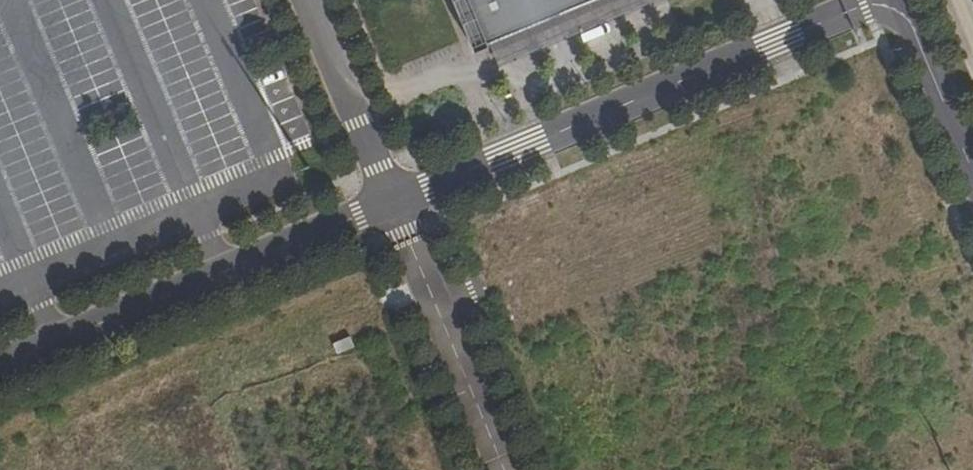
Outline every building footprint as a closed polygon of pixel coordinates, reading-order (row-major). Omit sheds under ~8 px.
[(489,44),(595,0),(454,0),(470,39),(476,53),(490,46),(489,44)] [(354,346),(350,336),(332,344),(337,354),(354,346)]
